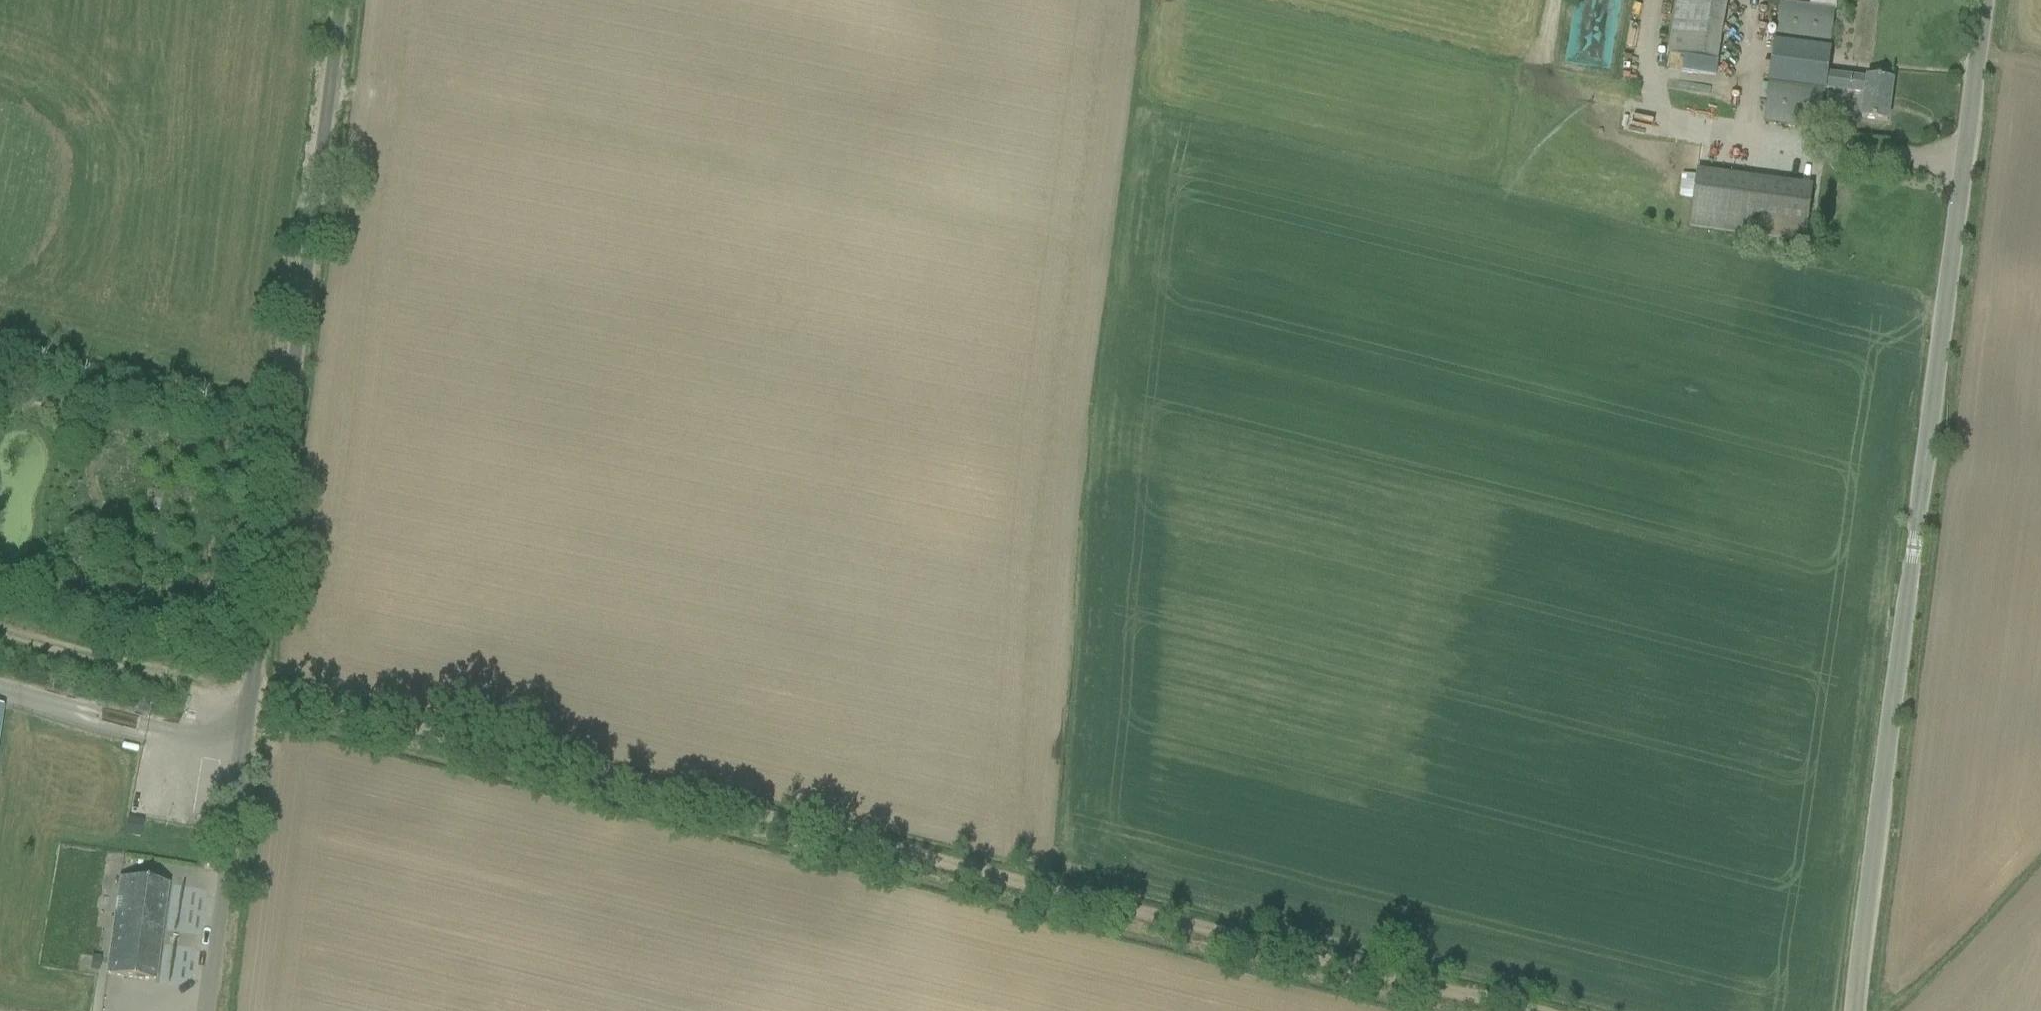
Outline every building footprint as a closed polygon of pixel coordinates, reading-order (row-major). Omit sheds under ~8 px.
[(1667,54),(1685,57),(1683,73),(1715,77),(1717,62),(1716,61),(1726,0),(1676,0),(1667,54)] [(1809,7),(1780,3),(1774,43),(1773,43),(1768,84),(1769,84),(1763,125),(1818,132),(1824,89),(1865,95),(1862,119),(1887,123),(1892,82),(1867,78),(1867,80),(1827,75),(1830,51),(1829,50),(1834,11),(1835,11),(1837,0),(1809,0),(1809,7)] [(1692,197),(1689,227),(1804,242),(1812,187),(1696,172),(1695,176),(1680,174),(1678,195),(1692,197)] [(120,878),(116,899),(129,901),(127,914),(115,913),(106,976),(154,983),(168,884),(120,878)] [(91,961),(90,970),(99,972),(100,963),(91,961)]
